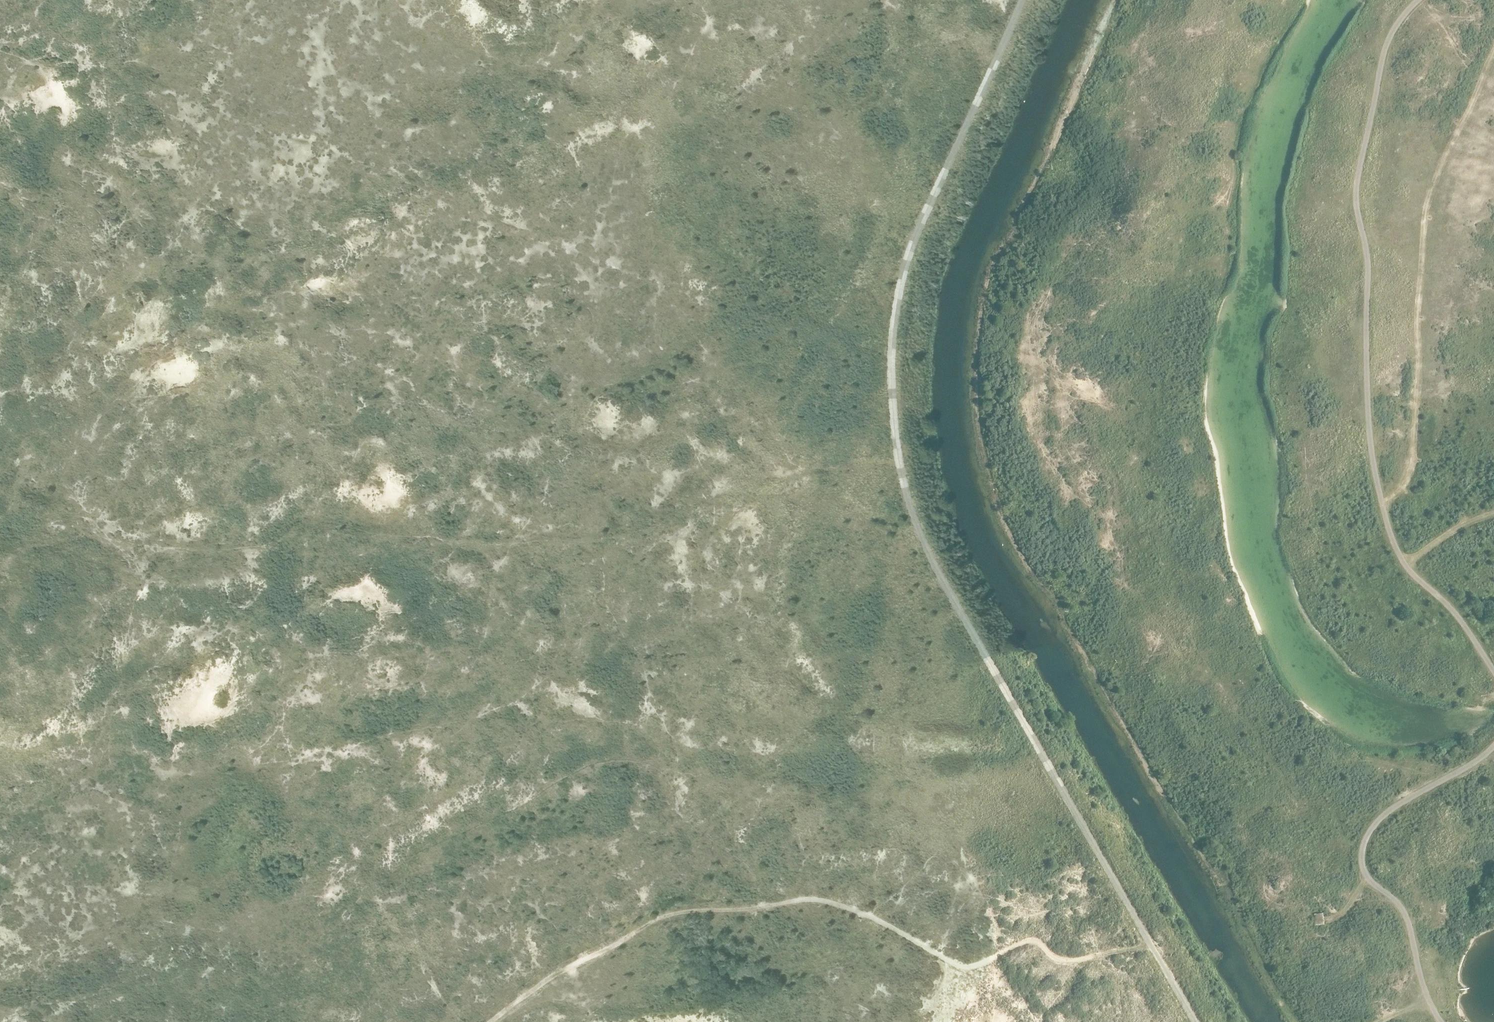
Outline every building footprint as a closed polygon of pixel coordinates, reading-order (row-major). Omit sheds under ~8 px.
[(1381,860),(1374,865),(1378,872),(1385,869),(1381,860)] [(1323,913),(1315,913),(1316,925),(1325,924),(1324,920),(1323,913)]
